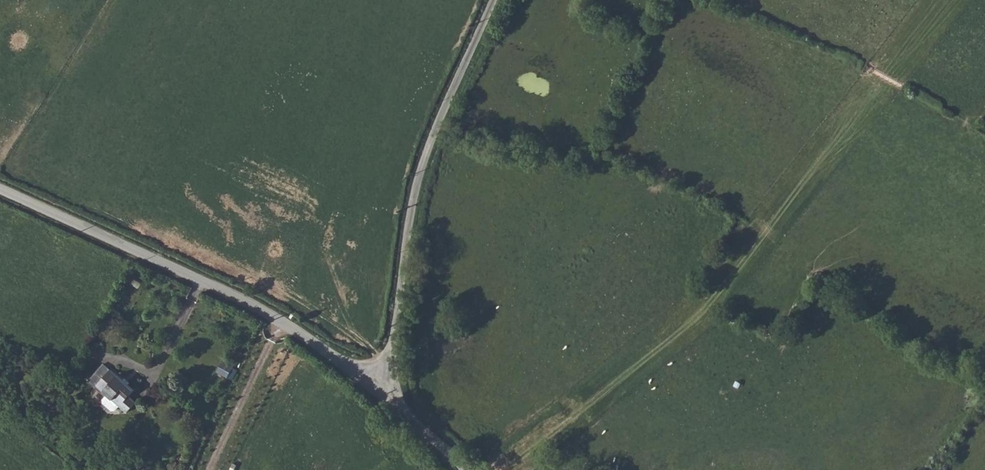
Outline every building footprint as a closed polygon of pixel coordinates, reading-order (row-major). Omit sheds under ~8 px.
[(93,355),(100,357),(110,342),(105,337),(93,355)] [(223,360),(216,371),(228,378),(235,366),(223,360)] [(115,410),(126,411),(135,402),(129,396),(134,388),(101,363),(85,381),(105,395),(101,400),(101,403),(109,410),(115,410)]
